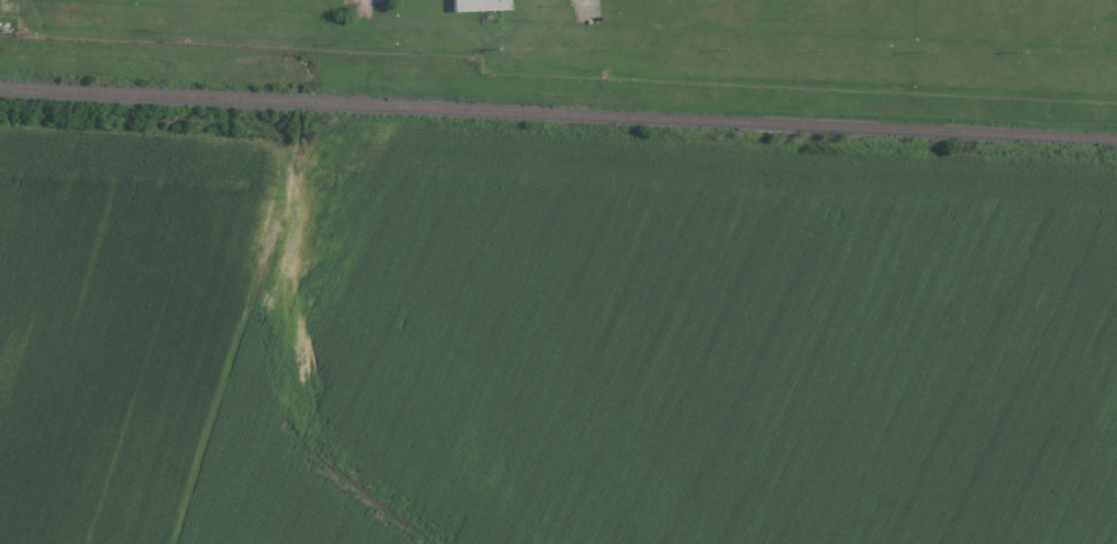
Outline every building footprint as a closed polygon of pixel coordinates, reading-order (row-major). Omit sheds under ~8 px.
[(451,15),(450,0),(507,0),(508,12),(451,15)]
